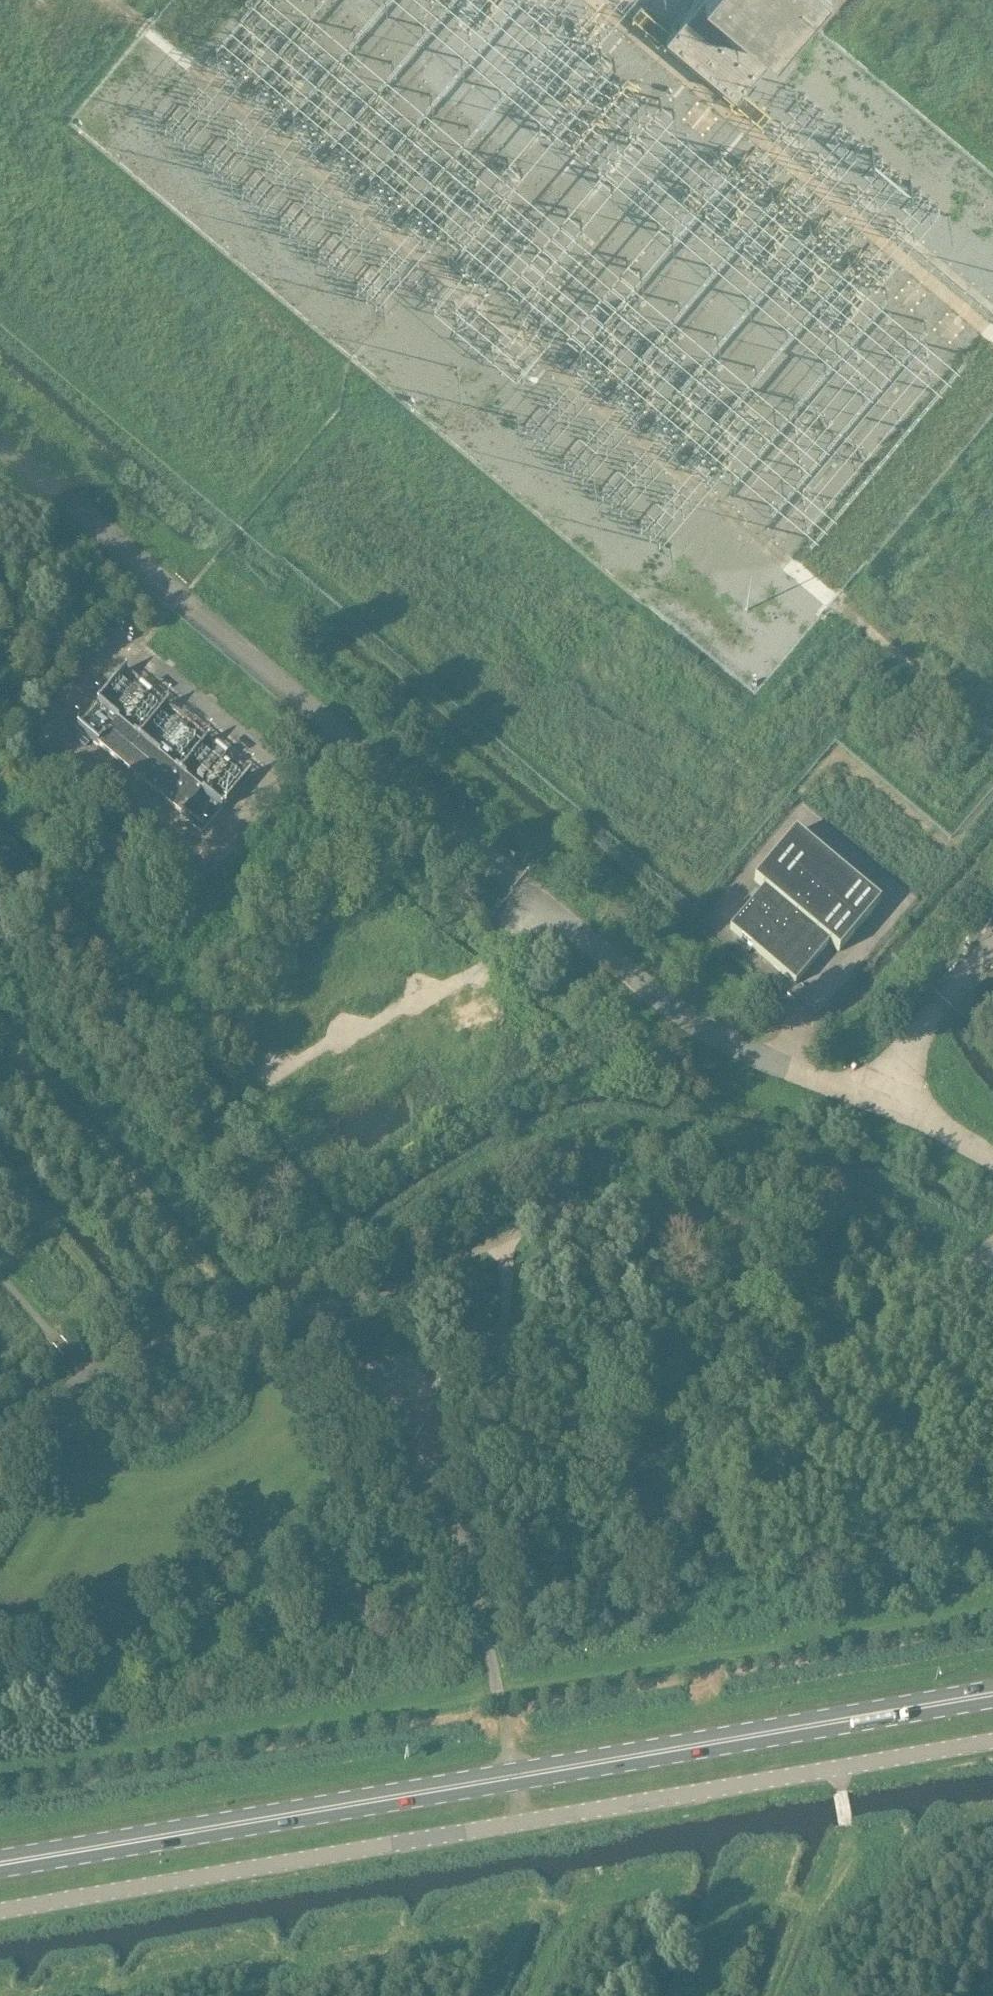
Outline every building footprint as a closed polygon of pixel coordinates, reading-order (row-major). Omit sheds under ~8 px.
[(666,33),(736,92),(800,16),(814,0),(694,0),(666,33)] [(196,784),(116,717),(97,740),(177,807),(196,784)] [(839,952),(880,902),(795,832),(754,881),(763,889),(730,930),(795,984),(829,944),(839,952)]
